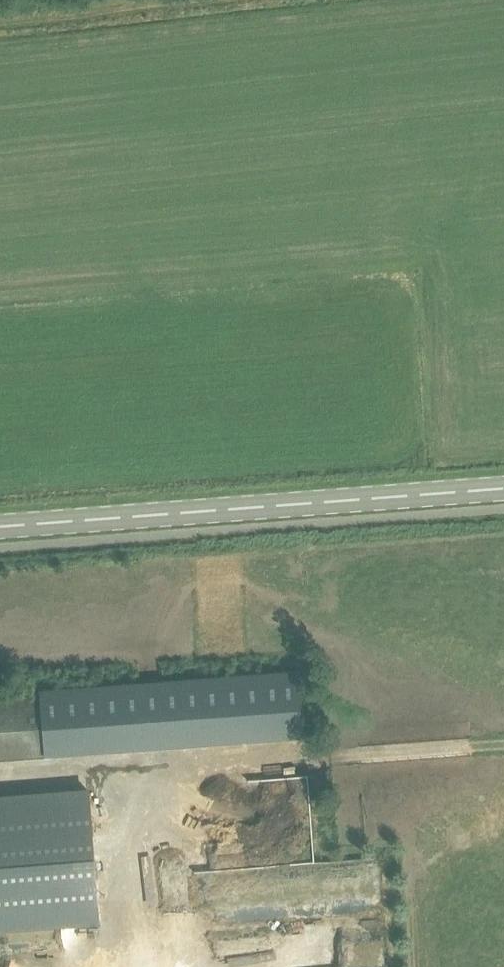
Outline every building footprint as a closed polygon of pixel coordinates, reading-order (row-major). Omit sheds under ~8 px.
[(297,666),(41,687),(41,694),(0,698),(0,756),(206,739),(302,731),(297,666)] [(89,789),(0,796),(0,927),(99,919),(89,789)] [(338,921),(338,908),(300,908),(300,921),(338,921)]
